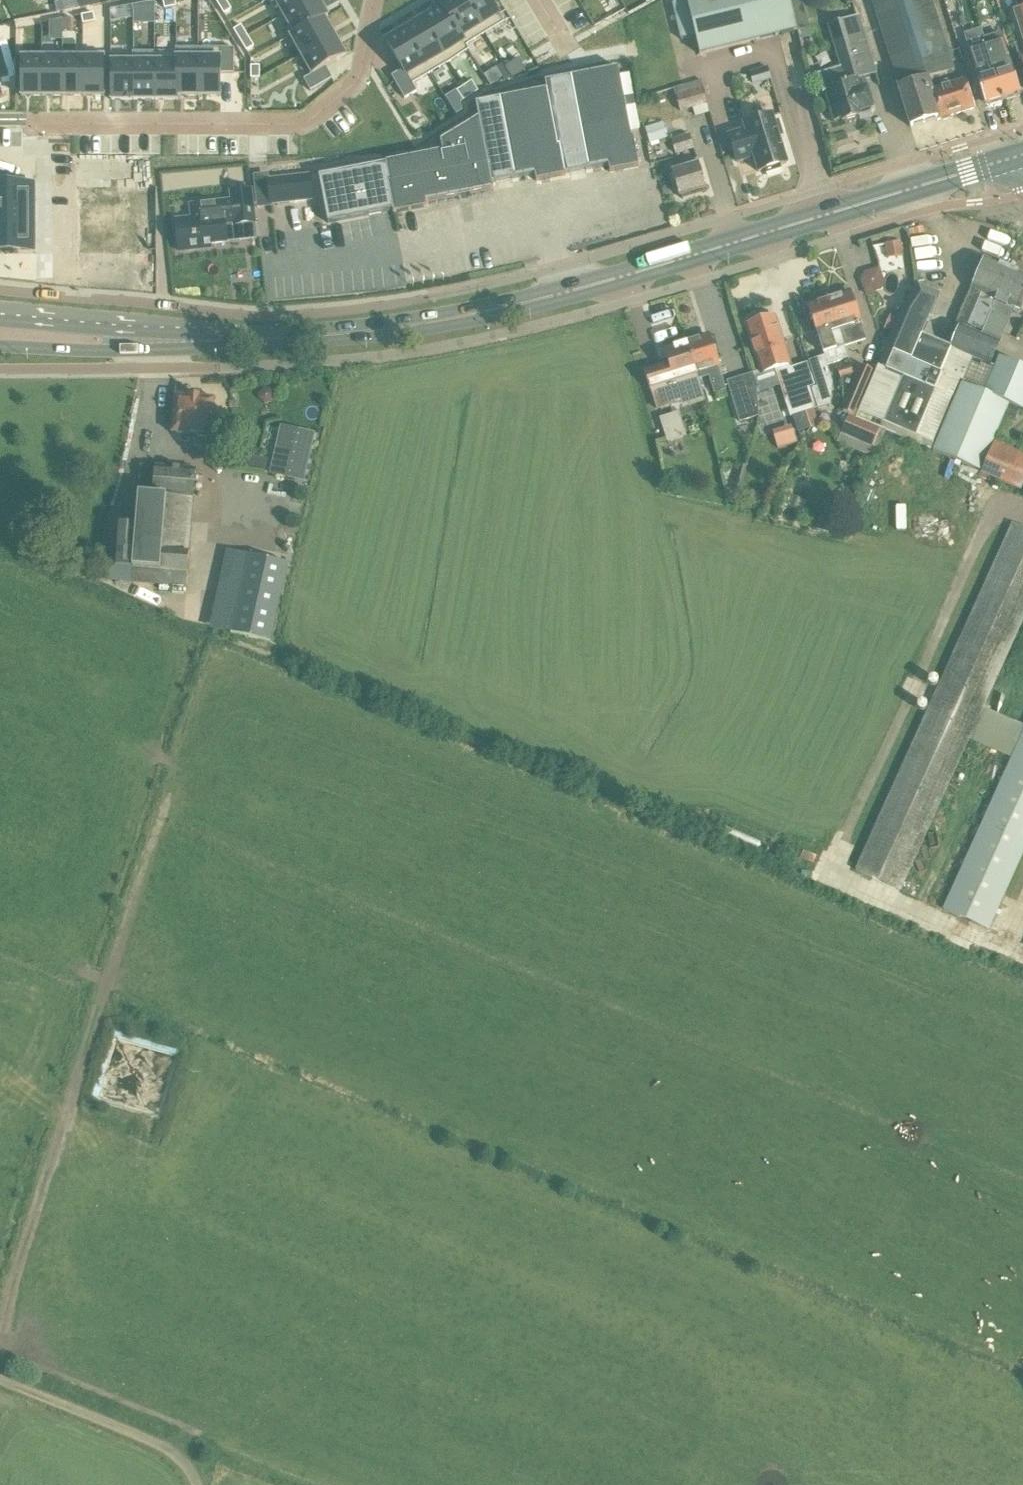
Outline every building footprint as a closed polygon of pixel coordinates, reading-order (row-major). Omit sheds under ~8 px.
[(81,8),(101,5),(100,0),(77,0),(81,8)] [(175,0),(163,0),(164,9),(177,6),(175,0)] [(217,3),(224,14),(231,9),(226,0),(223,0),(217,3)] [(281,16),(310,0),(272,0),(281,16)] [(284,15),(294,34),(290,36),(291,36),(327,16),(322,7),(323,6),(320,0),(311,0),(284,15)] [(441,4),(468,49),(469,49),(466,45),(484,34),(464,0),(447,0),(443,2),(443,3),(441,4)] [(484,34),(504,22),(490,0),(464,0),(484,34)] [(792,10),(789,0),(677,0),(672,3),(680,39),(694,35),(699,54),(797,30),(792,10)] [(899,86),(898,86),(911,127),(937,118),(937,120),(973,109),(964,80),(932,90),(928,78),(954,70),(931,0),(872,0),(899,86)] [(149,2),(145,3),(132,6),(132,23),(155,23),(155,2),(149,3),(149,2)] [(442,8),(425,19),(449,60),(468,49),(441,4),(440,5),(442,8)] [(132,18),(132,6),(122,7),(122,20),(132,18)] [(1010,12),(1022,51),(1022,8),(1010,12)] [(81,15),(83,24),(95,21),(93,13),(81,15)] [(327,16),(291,36),(301,55),(335,36),(325,19),(328,17),(327,16)] [(841,67),(817,74),(823,92),(828,91),(837,120),(841,119),(842,121),(858,116),(857,112),(859,111),(861,119),(869,116),(867,109),(868,109),(871,104),(866,89),(860,91),(857,79),(859,78),(875,73),(858,17),(848,20),(844,21),(830,26),(829,26),(841,67)] [(425,19),(406,30),(431,71),(449,60),(425,19)] [(240,40),(248,36),(241,25),(234,30),(240,40)] [(406,30),(386,42),(403,69),(392,76),(405,97),(417,90),(412,83),(431,71),(406,30)] [(1000,33),(983,38),(985,46),(1002,98),(1019,92),(1000,33)] [(254,46),(248,36),(240,40),(246,51),(254,46)] [(335,37),(301,55),(311,74),(304,79),(310,91),(332,78),(326,67),(345,57),(335,37)] [(985,46),(969,51),(969,52),(985,103),(988,102),(989,105),(1000,101),(999,99),(1002,98),(985,46)] [(155,52),(155,100),(177,100),(177,48),(176,48),(176,52),(155,52)] [(177,48),(177,100),(178,100),(178,96),(198,96),(198,48),(177,48)] [(198,48),(198,96),(221,96),(221,73),(234,73),(234,48),(198,48)] [(133,62),(111,62),(111,100),(133,100),(133,52),(133,62)] [(133,52),(133,100),(155,100),(155,52),(133,52)] [(21,53),(21,96),(42,96),(42,53),(21,53)] [(42,53),(42,96),(63,96),(63,53),(42,53)] [(63,53),(63,96),(83,96),(83,53),(63,53)] [(83,53),(83,96),(104,96),(104,53),(83,53)] [(519,59),(505,68),(511,79),(526,70),(519,59)] [(502,65),(483,76),(489,86),(490,87),(505,82),(508,80),(511,79),(505,68),(502,65)] [(251,78),(260,78),(260,66),(251,66),(251,78)] [(571,77),(545,82),(546,90),(547,90),(558,147),(560,146),(565,174),(608,166),(609,172),(639,166),(633,137),(631,137),(618,68),(571,77)] [(472,81),(464,85),(465,86),(471,96),(478,91),(472,81)] [(680,112),(694,108),(696,114),(709,110),(707,104),(700,81),(673,88),(680,112)] [(465,86),(464,85),(457,90),(456,90),(463,101),(471,96),(465,86)] [(480,102),(476,103),(476,105),(477,109),(479,118),(491,183),(535,175),(536,181),(565,176),(565,174),(560,146),(558,147),(547,90),(546,90),(500,99),(489,101),(480,102)] [(743,124),(745,130),(729,135),(737,162),(749,159),(755,162),(758,172),(765,170),(766,174),(782,169),(780,165),(787,163),(779,137),(783,136),(779,120),(774,121),(772,115),(743,124)] [(385,163),(319,176),(328,223),(393,211),(393,214),(398,213),(427,207),(426,201),(493,188),(493,187),(492,187),(491,183),(479,118),(478,118),(440,141),(442,151),(385,162),(385,163)] [(663,122),(645,127),(650,144),(669,138),(663,122)] [(689,133),(671,139),(676,154),(694,149),(689,133)] [(706,188),(697,160),(687,162),(689,165),(672,170),(680,196),(706,188)] [(309,175),(268,180),(270,204),(311,199),(309,175)] [(32,249),(32,185),(0,185),(0,250),(32,249)] [(255,222),(251,189),(229,191),(230,199),(189,203),(190,216),(176,218),(179,251),(210,248),(210,244),(226,242),(224,223),(234,222),(234,224),(255,222)] [(900,241),(886,244),(888,256),(902,254),(900,241)] [(1008,268),(985,258),(972,289),(982,293),(969,325),(982,330),(1008,268)] [(1022,300),(1022,274),(1008,268),(982,330),(981,334),(999,341),(1014,306),(1019,309),(1022,300)] [(971,357),(958,351),(951,348),(921,335),(939,293),(918,284),(903,306),(898,317),(892,332),(876,372),(875,371),(857,416),(881,427),(880,428),(931,449),(953,396),(952,396),(959,379),(963,380),(973,357),(971,357)] [(850,292),(829,299),(845,347),(855,344),(865,340),(850,292)] [(811,314),(806,315),(811,333),(817,331),(824,354),(825,356),(808,362),(815,387),(810,389),(815,401),(817,408),(830,404),(832,383),(826,365),(848,357),(845,347),(829,299),(808,306),(811,314)] [(890,314),(884,329),(892,332),(898,317),(890,314)] [(774,317),(747,325),(757,357),(758,357),(762,374),(776,370),(790,416),(791,417),(793,416),(798,431),(810,427),(804,412),(814,409),(817,408),(815,401),(810,389),(815,387),(808,362),(790,368),(784,348),(785,348),(782,338),(781,339),(774,317)] [(961,325),(951,348),(958,351),(971,357),(981,334),(961,325)] [(971,357),(973,357),(990,364),(999,342),(981,334),(971,357)] [(690,342),(686,343),(698,379),(708,375),(714,394),(725,390),(708,336),(699,339),(697,338),(691,340),(690,342)] [(665,350),(669,364),(646,371),(658,409),(680,402),(682,408),(705,401),(698,379),(686,343),(684,344),(681,343),(675,345),(674,347),(665,350)] [(933,452),(980,471),(1008,403),(1022,410),(1022,409),(1022,367),(999,357),(985,392),(962,383),(933,452)] [(837,369),(841,378),(854,374),(851,364),(837,369)] [(840,410),(850,414),(856,417),(857,416),(875,371),(858,364),(840,410)] [(757,385),(753,372),(726,381),(739,422),(759,416),(757,385)] [(260,393),(260,399),(264,402),(270,402),(273,398),(273,392),(269,389),(263,389),(260,393)] [(172,433),(211,436),(214,399),(175,396),(172,433)] [(1019,408),(1009,404),(1005,414),(1015,418),(1019,408)] [(679,411),(659,417),(667,442),(686,436),(679,411)] [(849,415),(841,433),(872,446),(880,429),(849,415)] [(281,428),(271,473),(303,480),(314,436),(281,428)] [(1021,491),(1022,486),(1022,454),(995,441),(980,473),(1021,491)] [(244,465),(264,470),(266,460),(247,456),(244,465)] [(192,502),(194,469),(141,465),(136,526),(119,525),(118,536),(104,535),(101,580),(185,587),(192,502)] [(844,505),(821,500),(814,528),(837,534),(844,505)] [(1012,523),(855,870),(901,891),(970,739),(1011,758),(1022,731),(1022,725),(984,707),(1022,620),(1022,528),(1012,523)] [(246,554),(230,631),(271,639),(287,563),(246,554)] [(1011,758),(942,909),(988,930),(1022,853),(1022,731),(1011,758)]
